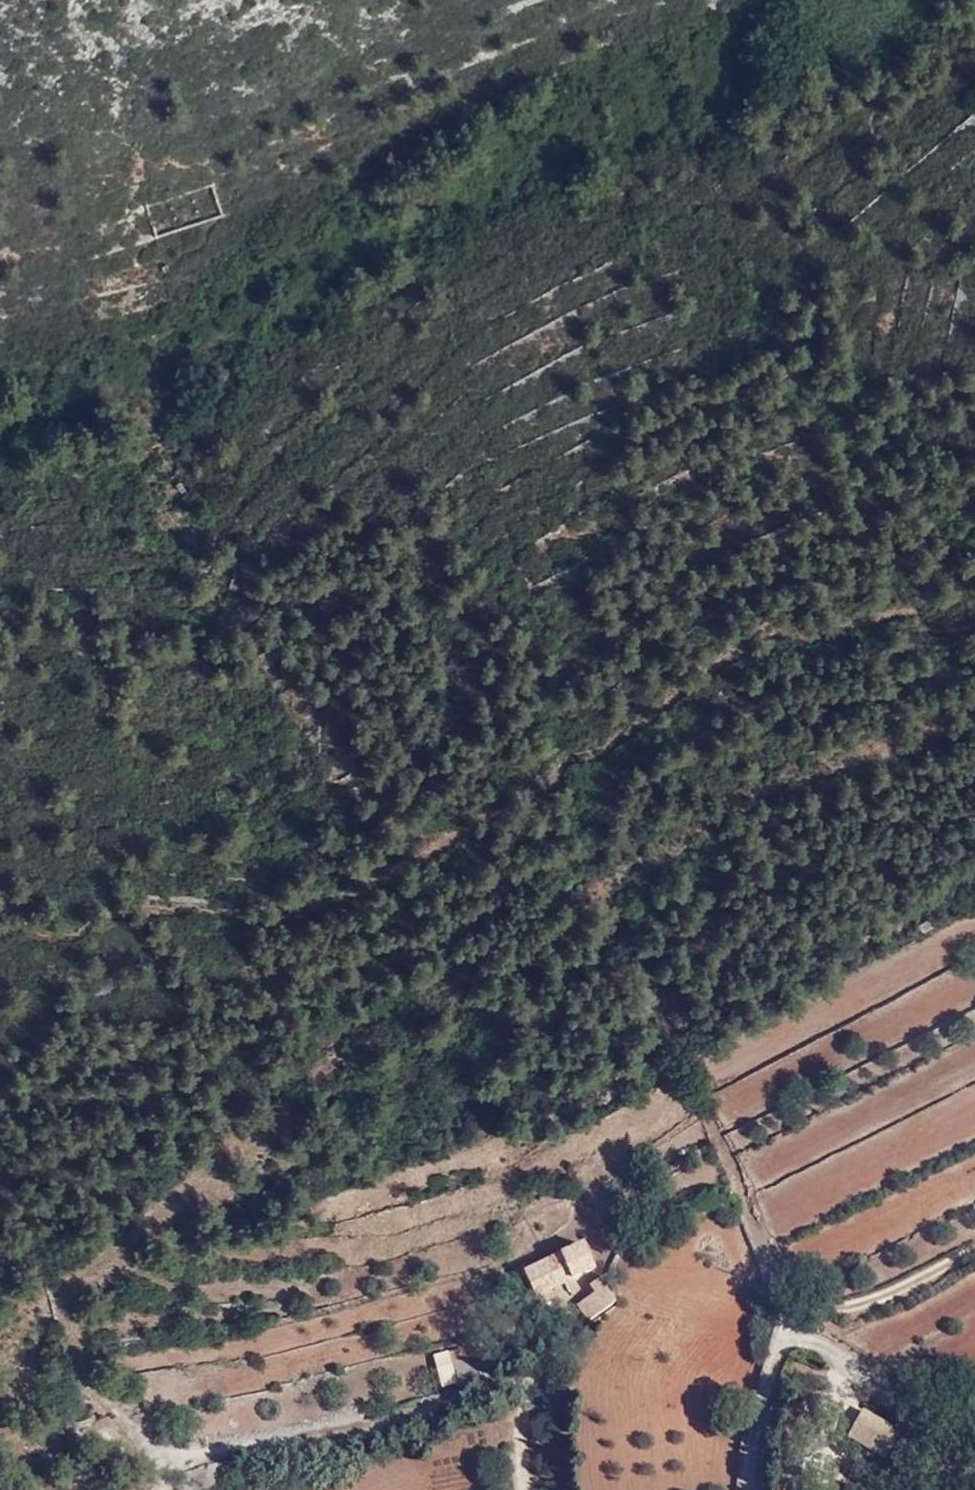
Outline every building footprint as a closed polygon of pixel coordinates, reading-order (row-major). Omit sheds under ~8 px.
[(204,185),(139,205),(148,236),(214,216),(204,185)] [(590,1265),(594,1260),(584,1235),(561,1243),(569,1268),(590,1265)] [(603,1268),(573,1285),(585,1309),(613,1292),(603,1268)] [(463,1349),(449,1354),(455,1380),(485,1371),(482,1361),(468,1365),(463,1349)] [(862,1412),(848,1438),(887,1459),(901,1433),(862,1412)]
